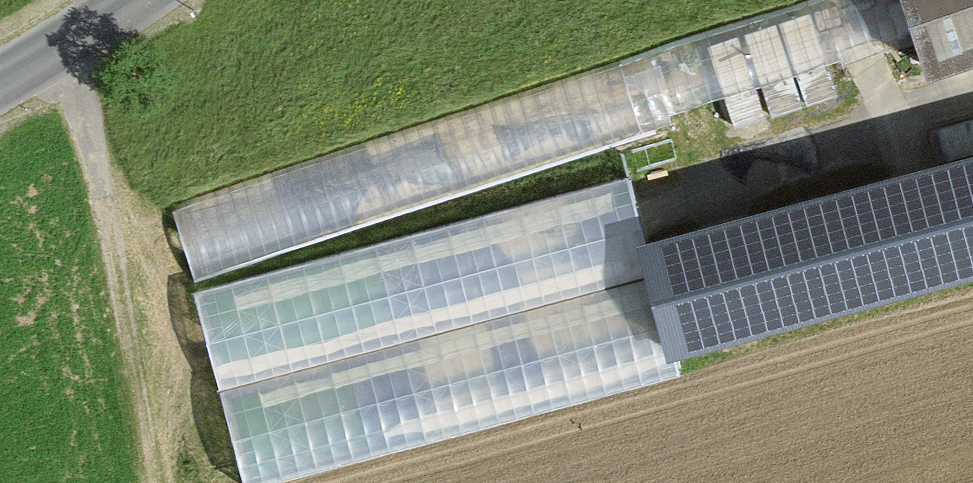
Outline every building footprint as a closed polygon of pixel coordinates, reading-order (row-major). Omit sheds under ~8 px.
[(931,77),(972,64),(972,0),(906,0),(931,77)] [(580,80),(173,183),(190,250),(597,147),(580,80)] [(650,242),(658,271),(684,367),(972,289),(972,156),(650,242)] [(650,242),(632,175),(191,294),(217,390),(658,271),(650,242)] [(658,271),(217,390),(242,482),(251,482),(684,367),(658,271)]
